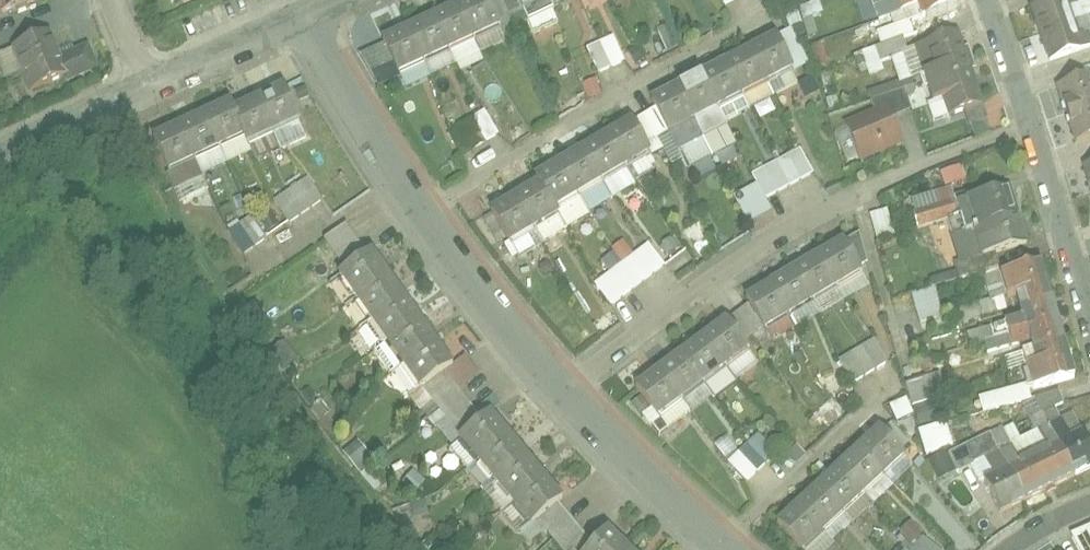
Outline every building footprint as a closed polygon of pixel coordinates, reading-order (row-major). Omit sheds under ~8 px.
[(43,0),(0,0),(0,21),(45,4),(43,0)] [(460,7),(474,37),(500,25),(488,0),(476,0),(460,7)] [(957,0),(914,0),(921,20),(959,5),(957,0)] [(1064,0),(1052,0),(1031,8),(1051,63),(1083,51),(1064,0)] [(460,7),(434,19),(448,49),(474,37),(460,7)] [(434,19),(408,31),(422,61),(448,49),(434,19)] [(408,31),(382,43),(396,73),(422,61),(408,31)] [(76,78),(57,32),(18,49),(36,94),(76,78)] [(985,102),(959,33),(910,51),(936,120),(985,102)] [(582,46),(593,73),(621,61),(610,34),(582,46)] [(787,72),(772,39),(703,70),(706,77),(651,102),(666,136),(722,111),(718,103),(787,72)] [(1089,139),(1089,88),(1087,78),(1055,88),(1074,144),(1089,139)] [(297,124),(282,89),(233,111),(228,101),(147,136),(163,171),(239,137),(244,147),(297,124)] [(889,106),(843,124),(858,163),(904,144),(889,106)] [(481,109),(442,128),(455,154),(494,135),(481,109)] [(645,152),(628,122),(532,177),(537,186),(490,213),(507,241),(556,213),(551,205),(645,152)] [(800,147),(751,173),(764,196),(813,170),(800,147)] [(268,200),(285,223),(319,198),(302,176),(268,200)] [(1029,244),(1014,186),(956,201),(953,191),(912,201),(919,226),(968,213),(980,257),(1029,244)] [(882,207),(864,213),(874,238),(891,231),(882,207)] [(225,226),(235,251),(259,242),(249,216),(225,226)] [(342,269),(364,254),(345,225),(322,241),(342,269)] [(860,271),(841,240),(747,300),(767,331),(860,271)] [(647,242),(594,283),(609,303),(663,263),(647,242)] [(415,389),(449,366),(370,250),(364,254),(342,269),(336,273),(415,389)] [(1034,386),(1071,376),(1041,265),(1005,274),(1034,386)] [(907,294),(915,317),(939,309),(931,285),(907,294)] [(973,304),(951,307),(954,321),(976,317),(973,304)] [(745,351),(726,324),(638,385),(657,413),(745,351)] [(834,358),(848,383),(884,362),(870,338),(834,358)] [(903,396),(882,404),(888,420),(908,413),(906,407),(944,393),(936,370),(898,384),(903,396)] [(532,523),(561,499),(489,414),(460,439),(532,523)] [(940,420),(912,429),(920,455),(948,445),(940,420)] [(1089,473),(1089,450),(1084,437),(1070,444),(1061,424),(1039,435),(1049,454),(1021,467),(1012,449),(985,461),(995,483),(987,487),(1001,516),(1089,473)] [(722,460),(742,482),(773,452),(753,430),(722,460)] [(880,431),(777,522),(798,545),(901,455),(880,431)] [(722,433),(710,443),(721,457),(733,447),(722,433)] [(608,537),(596,549),(622,549),(608,537)] [(915,549),(936,549),(923,540),(915,549)]
